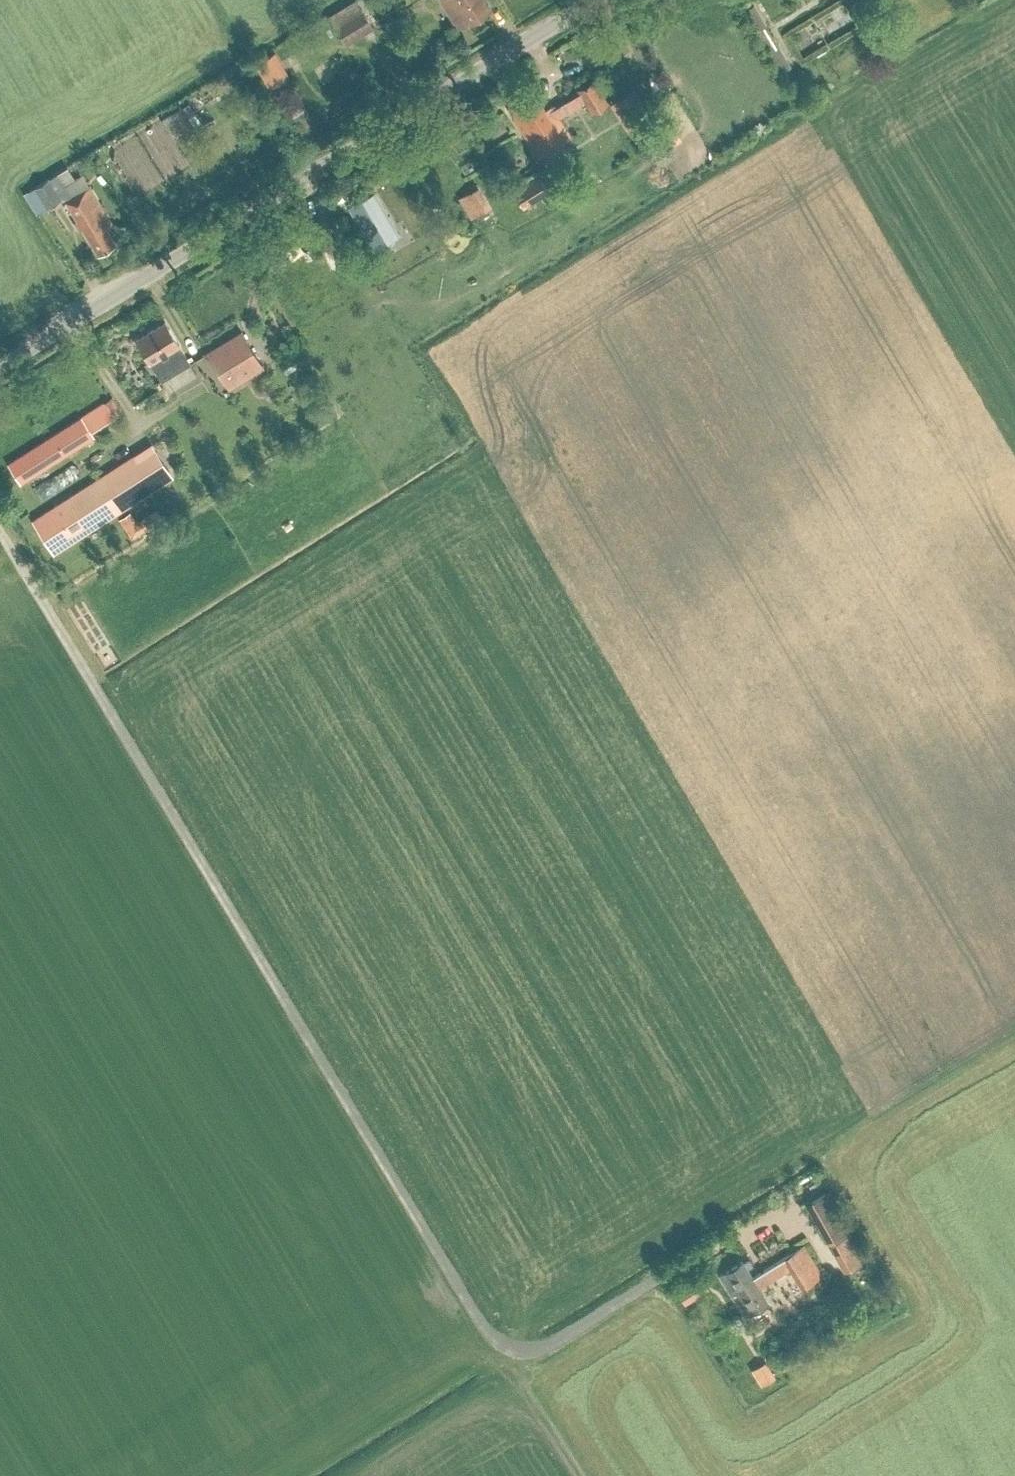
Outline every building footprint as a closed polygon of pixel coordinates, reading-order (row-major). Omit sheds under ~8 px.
[(456,27),(466,21),(467,23),(489,9),(484,0),(440,0),(456,27)] [(772,18),(781,14),(776,0),(765,0),(772,18)] [(345,44),(373,26),(359,5),(332,22),(345,44)] [(799,63),(810,56),(791,28),(780,35),(799,63)] [(253,61),(269,90),(291,78),(275,49),(253,61)] [(591,113),(609,102),(593,76),(576,87),(578,91),(552,106),(551,104),(544,108),(534,92),(508,108),(537,154),(569,134),(558,116),(584,100),(591,113)] [(609,102),(627,131),(652,115),(633,87),(609,102)] [(173,137),(193,124),(201,118),(196,110),(188,116),(179,104),(161,118),(173,137)] [(63,195),(65,199),(76,218),(72,221),(77,230),(81,227),(97,253),(114,243),(104,227),(111,223),(89,185),(80,170),(70,177),(63,166),(32,187),(33,188),(23,193),(35,213),(63,195)] [(545,167),(511,187),(522,207),(556,186),(545,167)] [(490,206),(478,185),(458,196),(470,218),(490,206)] [(373,248),(397,233),(372,190),(347,204),(373,248)] [(149,361),(150,361),(160,378),(189,361),(179,344),(179,343),(164,320),(135,337),(149,361)] [(239,330),(205,350),(224,382),(259,362),(239,330)] [(94,437),(90,430),(122,410),(111,393),(80,414),(7,461),(22,485),(94,437)] [(54,552),(174,475),(152,442),(32,519),(54,552)] [(131,536),(163,516),(156,506),(137,518),(131,509),(118,517),(131,536)] [(869,1256),(888,1244),(845,1177),(826,1189),(869,1256)] [(827,1242),(829,1241),(844,1271),(865,1260),(850,1231),(825,1189),(805,1202),(827,1242)] [(767,1300),(758,1285),(790,1266),(801,1284),(818,1273),(800,1244),(751,1275),(741,1259),(718,1273),(744,1314),(767,1300)] [(752,1368),(760,1383),(773,1375),(765,1361),(752,1368)]
